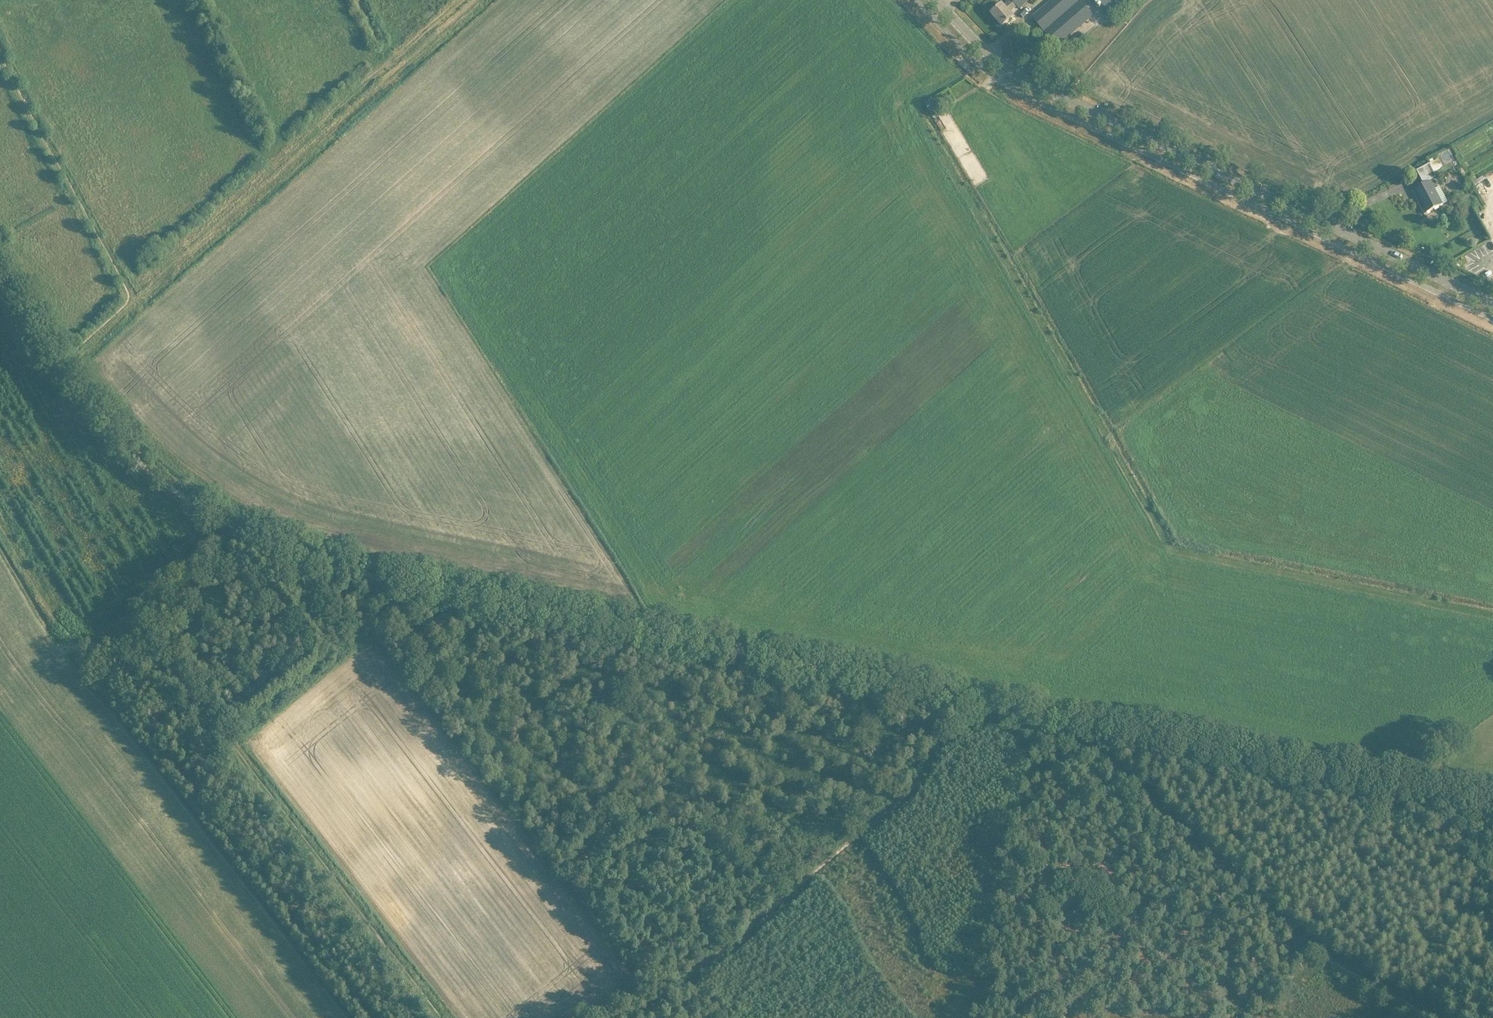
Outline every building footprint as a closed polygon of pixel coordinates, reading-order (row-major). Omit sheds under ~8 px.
[(1001,27),(1002,27),(1013,17),(1010,13),(1017,6),(1019,9),(1027,2),(1029,0),(1005,0),(1004,0),(1007,3),(1004,6),(1002,5),(991,14),(996,20),(995,21),(995,22),(995,23),(995,24),(995,25),(996,26),(997,27),(998,27),(999,27),(1000,27),(1001,27)] [(1057,47),(1058,47),(1060,50),(1063,47),(1061,44),(1093,15),(1079,0),(1051,0),(1039,11),(1032,17),(1057,47)] [(1111,16),(1129,0),(1097,0),(1111,16)] [(955,96),(974,89),(970,80),(951,87),(955,96)] [(933,99),(924,104),(930,113),(939,108),(933,99)] [(1437,161),(1430,165),(1433,172),(1440,168),(1437,161)] [(1424,214),(1433,210),(1443,205),(1435,189),(1437,188),(1433,180),(1414,190),(1421,203),(1419,204),(1424,214)] [(1491,241),(1474,249),(1476,254),(1481,251),(1483,255),(1492,250),(1492,246),(1491,241)]
